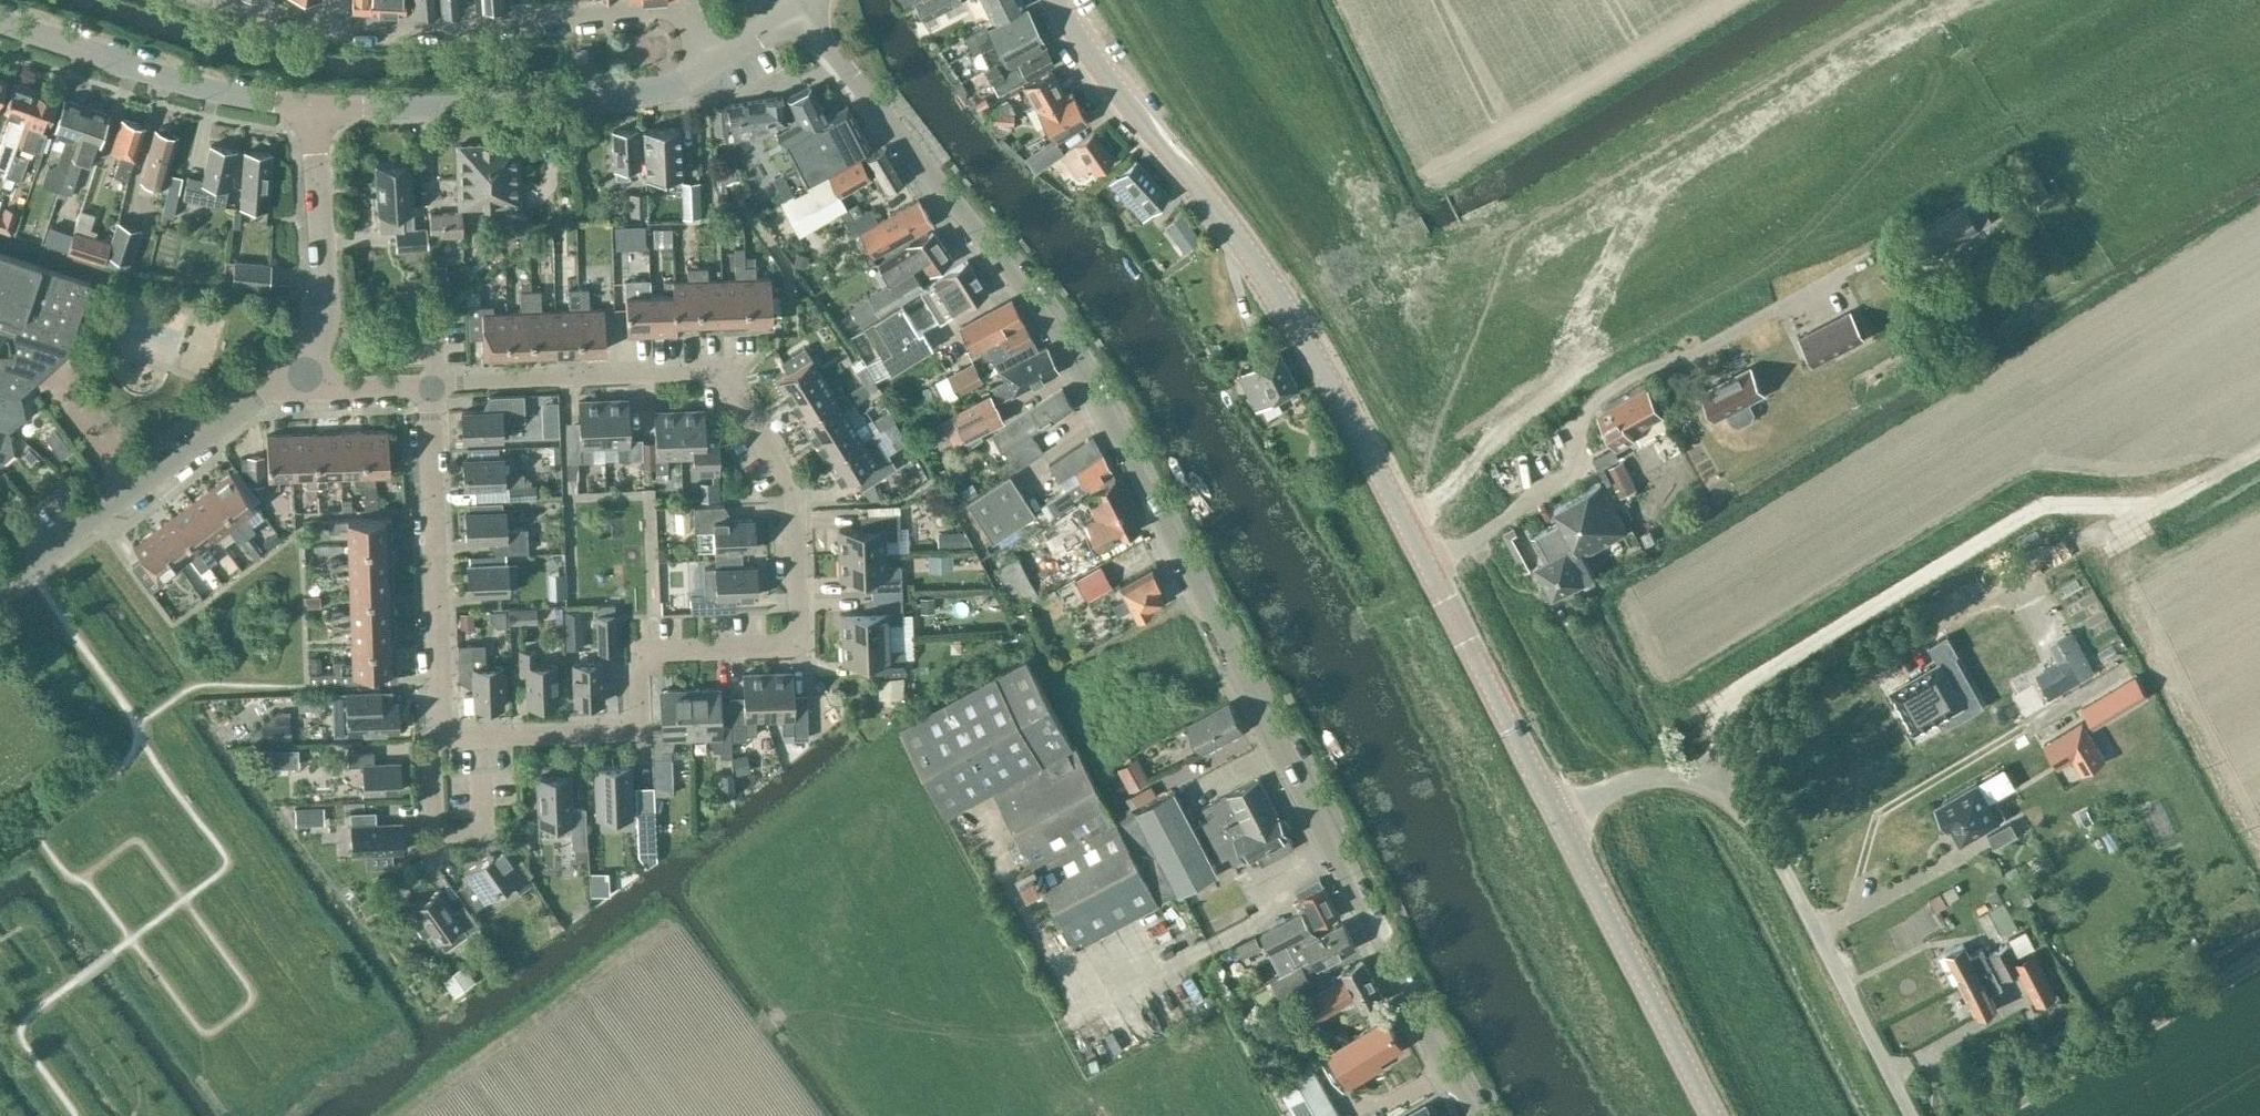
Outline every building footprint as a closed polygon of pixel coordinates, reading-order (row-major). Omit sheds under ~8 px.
[(351,11),(405,13),(405,0),(352,0),(351,11)] [(439,11),(438,0),(413,0),(415,13),(439,11)] [(439,11),(463,9),(462,0),(438,0),(439,11)] [(476,8),(508,6),(508,0),(476,0),(476,8)] [(914,2),(922,20),(962,0),(918,0),(914,2)] [(992,21),(1024,5),(1022,0),(981,0),(992,21)] [(986,25),(982,27),(963,36),(973,53),(980,49),(988,65),(997,61),(1001,67),(1044,45),(1026,9),(988,28),(986,25)] [(687,57),(690,25),(673,24),(633,21),(631,53),(687,57)] [(996,61),(984,68),(998,93),(1054,65),(1045,47),(1001,70),(996,61)] [(588,48),(585,48),(574,49),(575,64),(589,63),(588,48)] [(1036,126),(1044,122),(1054,140),(1087,121),(1071,92),(1065,96),(1052,70),(1024,85),(1034,105),(1027,109),(1036,126)] [(18,141),(36,89),(15,82),(5,111),(13,114),(0,151),(0,166),(8,169),(18,141)] [(796,190),(872,151),(847,106),(826,116),(810,87),(787,99),(796,116),(790,119),(790,125),(776,132),(777,134),(766,140),(769,147),(765,149),(771,161),(776,159),(783,172),(785,171),(796,190)] [(56,97),(36,89),(18,141),(8,169),(6,175),(20,180),(31,146),(37,148),(44,125),(46,126),(56,97)] [(782,97),(728,105),(728,107),(732,131),(733,141),(786,122),(782,97)] [(985,98),(974,104),(978,111),(989,105),(985,98)] [(59,190),(60,190),(63,179),(87,106),(65,100),(55,130),(67,134),(58,164),(56,163),(46,166),(41,184),(59,190)] [(1014,111),(1008,100),(985,113),(1000,135),(1011,128),(1005,117),(1014,111)] [(87,106),(63,179),(60,190),(71,193),(83,157),(93,161),(108,113),(87,106)] [(732,131),(728,107),(713,108),(716,141),(730,140),(729,131),(732,131)] [(146,125),(122,118),(109,158),(118,161),(113,175),(128,180),(146,125)] [(644,131),(645,149),(646,178),(680,176),(678,128),(644,129),(644,131)] [(155,129),(142,178),(164,184),(177,135),(155,129)] [(638,149),(645,149),(644,131),(637,132),(636,129),(612,130),(614,178),(629,178),(629,168),(638,167),(638,149)] [(1090,167),(1095,173),(1113,160),(1093,131),(1060,154),(1075,177),(1090,167)] [(457,207),(477,206),(477,208),(521,207),(518,144),(455,146),(457,207)] [(188,175),(183,199),(224,208),(236,151),(210,145),(203,179),(188,175)] [(886,146),(866,158),(885,191),(906,179),(886,146)] [(244,153),(241,208),(267,210),(271,154),(244,153)] [(799,233),(839,211),(845,221),(852,217),(840,195),(871,178),(860,159),(781,203),(792,222),(799,233)] [(1135,161),(1110,183),(1142,218),(1167,195),(1135,161)] [(2031,205),(2048,195),(2031,161),(2012,171),(2031,205)] [(378,196),(375,197),(375,207),(378,208),(379,213),(380,231),(394,230),(396,251),(427,249),(426,228),(414,229),(410,164),(392,165),(392,162),(380,163),(380,165),(376,166),(378,196)] [(735,168),(720,170),(723,184),(737,182),(735,168)] [(170,176),(167,192),(179,195),(183,179),(170,176)] [(6,177),(2,186),(11,189),(15,180),(6,177)] [(699,182),(682,183),(684,219),(701,217),(699,182)] [(720,192),(717,192),(718,197),(727,195),(725,186),(720,187),(720,192)] [(648,192),(630,193),(630,215),(648,213),(648,192)] [(1939,254),(1981,229),(1992,223),(1978,198),(1925,229),(1939,254)] [(852,217),(845,221),(853,235),(859,232),(871,256),(931,224),(918,199),(877,222),(870,207),(861,212),(852,217)] [(856,203),(847,208),(852,217),(861,212),(856,203)] [(11,234),(19,211),(5,207),(2,216),(0,216),(0,231),(11,234)] [(104,264),(107,254),(111,241),(95,236),(96,231),(91,229),(96,213),(82,209),(67,252),(104,264)] [(1183,212),(1165,226),(1182,248),(1187,256),(1206,243),(1201,235),(1183,212)] [(461,214),(430,215),(431,236),(461,235),(461,214)] [(731,217),(729,226),(739,228),(741,219),(731,217)] [(118,221),(111,241),(107,254),(132,263),(142,228),(118,221)] [(50,227),(45,243),(53,246),(58,230),(50,227)] [(630,228),(616,228),(617,250),(630,249),(630,228)] [(670,228),(654,228),(654,246),(671,246),(670,228)] [(898,249),(877,260),(891,280),(848,307),(860,324),(923,285),(909,264),(919,257),(929,272),(951,258),(932,231),(898,249)] [(14,452),(10,432),(25,418),(22,396),(37,382),(35,372),(58,351),(68,354),(75,336),(64,332),(75,300),(86,303),(91,284),(43,268),(43,267),(0,253),(0,465),(14,452)] [(797,255),(794,265),(806,268),(808,258),(797,255)] [(736,267),(745,267),(744,256),(735,257),(736,267)] [(226,261),(223,281),(231,282),(234,262),(226,261)] [(268,285),(268,284),(270,266),(235,262),(233,282),(268,285)] [(986,292),(968,262),(945,276),(945,275),(921,290),(940,321),(963,306),(963,305),(986,292)] [(595,280),(617,279),(616,263),(594,263),(595,280)] [(770,278),(756,279),(755,266),(745,267),(747,319),(771,318),(770,278)] [(723,320),(747,319),(745,267),(736,267),(736,280),(722,281),(723,320)] [(700,321),(697,268),(688,269),(689,282),(673,283),(675,322),(700,321)] [(723,320),(722,281),(708,281),(707,268),(697,268),(700,321),(723,320)] [(501,272),(493,277),(497,282),(505,277),(501,272)] [(432,284),(418,276),(411,289),(425,297),(432,284)] [(663,295),(650,295),(651,335),(676,333),(675,322),(673,283),(673,281),(663,281),(663,295)] [(635,282),(625,282),(627,336),(651,335),(650,295),(636,296),(635,282)] [(580,351),(578,288),(568,287),(569,312),(555,312),(556,352),(580,351)] [(605,350),(603,310),(589,311),(589,288),(578,288),(580,351),(605,350)] [(532,352),(529,290),(521,290),(521,314),(506,314),(508,353),(532,352)] [(556,352),(555,312),(542,313),(540,290),(529,290),(532,352),(556,352)] [(466,296),(469,308),(479,308),(478,292),(472,292),(466,296)] [(1038,347),(1011,298),(959,326),(971,349),(978,345),(980,350),(982,356),(992,360),(997,369),(1038,347)] [(899,302),(864,326),(890,371),(931,347),(922,330),(918,333),(899,302)] [(493,307),(480,308),(479,308),(469,308),(468,308),(469,340),(483,340),(483,354),(508,353),(506,314),(493,315),(493,307)] [(1850,309),(1798,337),(1812,365),(1865,338),(1850,309)] [(843,323),(827,327),(831,342),(847,337),(843,323)] [(1059,370),(1047,346),(1000,369),(1005,380),(998,383),(992,385),(999,401),(1012,395),(1012,393),(1059,370)] [(776,379),(786,396),(789,400),(823,379),(804,348),(781,362),(788,372),(776,379)] [(1239,374),(1250,396),(1257,408),(1298,387),(1280,351),(1239,374)] [(973,362),(947,376),(956,393),(983,380),(973,362)] [(863,381),(873,375),(866,364),(857,370),(863,381)] [(1718,419),(1730,413),(1736,423),(1742,425),(1753,419),(1756,412),(1750,401),(1765,393),(1752,369),(1704,394),(1705,395),(1718,418),(1717,418),(1718,419)] [(873,375),(863,381),(871,393),(880,387),(873,375)] [(830,390),(823,379),(789,400),(802,421),(836,399),(846,393),(840,384),(830,390)] [(1030,404),(1049,395),(1045,386),(1026,395),(1030,404)] [(1631,432),(1663,415),(1648,386),(1598,413),(1617,448),(1634,439),(1631,432)] [(991,433),(992,435),(1015,469),(1043,450),(1032,433),(1074,406),(1061,387),(991,433)] [(802,421),(815,441),(849,419),(843,410),(852,404),(846,394),(837,400),(836,399),(802,421)] [(989,394),(949,414),(962,440),(1003,420),(989,394)] [(524,422),(523,396),(487,397),(488,412),(461,413),(462,442),(502,441),(501,423),(524,422)] [(626,400),(602,401),(604,446),(616,446),(617,461),(629,460),(628,458),(628,440),(626,400)] [(590,446),(604,446),(602,401),(578,402),(580,462),(591,462),(590,446)] [(702,411),(678,412),(680,456),(693,456),(693,472),(717,471),(716,440),(703,441),(702,411)] [(889,411),(872,421),(878,430),(895,419),(889,411)] [(667,457),(680,456),(678,412),(653,413),(654,443),(655,469),(656,473),(667,473),(667,457)] [(862,440),(849,419),(815,441),(827,461),(862,440)] [(52,424),(44,430),(56,447),(65,441),(52,424)] [(389,472),(388,432),(364,433),(365,484),(367,509),(379,509),(376,484),(375,484),(375,473),(389,472)] [(365,484),(364,433),(340,434),(341,473),(354,473),(355,485),(365,484)] [(862,440),(827,461),(840,482),(852,475),(860,487),(860,486),(872,479),(894,465),(873,433),(862,440)] [(341,473),(340,434),(316,435),(317,486),(328,485),(327,474),(341,473)] [(293,475),(291,435),(267,436),(268,476),(269,487),(280,487),(280,476),(293,475)] [(317,486),(316,435),(291,435),(293,475),(306,475),(307,487),(317,486)] [(1091,435),(1048,463),(1058,479),(1073,469),(1100,450),(1091,435)] [(642,439),(628,440),(628,458),(642,457),(642,444),(642,439)] [(654,443),(642,444),(642,457),(643,470),(655,469),(654,443)] [(35,449),(28,455),(35,464),(42,458),(35,449)] [(466,460),(463,460),(464,489),(476,489),(504,488),(504,486),(509,485),(524,485),(524,472),(503,473),(503,458),(499,459),(499,449),(466,451),(466,460)] [(1113,474),(1100,450),(1073,469),(1079,478),(1047,502),(1055,516),(1081,498),(1078,494),(1087,489),(1090,494),(1113,477),(1113,474)] [(264,456),(247,456),(249,485),(265,485),(264,456)] [(577,464),(567,464),(568,480),(577,480),(577,464)] [(1627,469),(1611,477),(1621,496),(1637,489),(1627,469)] [(992,541),(1035,513),(1009,473),(966,501),(992,541)] [(254,506),(230,474),(211,488),(247,537),(255,531),(244,514),(254,506)] [(880,500),(872,479),(860,486),(869,500),(880,500)] [(1069,542),(1086,533),(1095,551),(1140,527),(1114,479),(1056,520),(1069,542)] [(524,485),(509,485),(509,500),(537,499),(536,484),(524,485)] [(960,492),(966,501),(978,493),(972,484),(960,492)] [(1584,580),(1567,550),(1574,546),(1581,557),(1628,530),(1603,485),(1556,511),(1562,522),(1532,540),(1545,561),(1537,566),(1553,597),(1584,580)] [(211,488),(192,503),(216,535),(224,546),(236,537),(240,543),(241,542),(247,537),(211,488)] [(351,500),(343,500),(343,510),(351,510),(351,500)] [(216,535),(192,503),(173,517),(209,565),(217,559),(205,543),(216,535)] [(467,513),(465,513),(466,542),(486,542),(494,541),(495,554),(528,553),(527,529),(505,530),(505,511),(502,511),(502,503),(467,504),(467,513)] [(723,505),(692,507),(693,532),(713,531),(714,559),(743,558),(743,549),(754,548),(752,519),(724,520),(723,505)] [(840,530),(841,554),(885,552),(884,540),(900,539),(899,514),(890,514),(890,506),(867,507),(868,515),(862,515),(862,529),(840,530)] [(209,565),(173,517),(153,531),(177,563),(189,555),(201,571),(209,565)] [(332,660),(333,673),(309,674),(309,685),(373,683),(372,679),(397,678),(392,518),(328,520),(328,531),(337,531),(340,528),(348,528),(348,545),(348,561),(342,561),(339,559),(329,559),(330,582),(340,582),(343,579),(349,578),(351,611),(344,612),(340,609),(331,609),(332,633),(335,632),(341,632),(344,629),(350,628),(353,662),(346,663),(342,660),(332,660)] [(151,592),(152,592),(161,585),(171,577),(167,571),(177,563),(153,531),(133,547),(142,559),(132,566),(151,592)] [(955,531),(937,531),(938,544),(956,543),(955,531)] [(276,535),(264,544),(268,550),(281,541),(276,535)] [(247,537),(241,542),(248,552),(255,547),(247,537)] [(885,566),(885,552),(841,554),(842,578),(871,577),(872,591),(903,589),(902,565),(885,566)] [(950,554),(928,554),(929,567),(950,567),(950,554)] [(469,566),(467,566),(468,595),(508,594),(508,589),(507,564),(505,564),(504,556),(469,557),(469,566)] [(1027,603),(1040,596),(1018,556),(998,567),(1019,607),(1027,603)] [(755,566),(744,566),(743,558),(714,559),(715,568),(704,568),(705,593),(689,594),(690,613),(726,611),(725,597),(756,595),(755,566)] [(1111,585),(1100,566),(1074,580),(1086,600),(1111,585)] [(1151,610),(1149,607),(1163,599),(1157,588),(1161,586),(1151,568),(1119,585),(1126,598),(1112,606),(1117,615),(1130,608),(1135,618),(1151,610)] [(565,577),(542,578),(543,606),(566,605),(565,577)] [(932,597),(920,597),(921,611),(933,611),(932,597)] [(320,598),(306,598),(307,609),(320,609),(320,598)] [(872,612),(844,613),(844,637),(888,636),(913,635),(913,616),(904,616),(903,598),(872,599),(872,612)] [(614,606),(597,607),(597,616),(615,615),(614,606)] [(536,607),(509,608),(510,624),(537,623),(536,607)] [(580,610),(563,611),(564,646),(582,646),(580,610)] [(598,651),(616,651),(615,615),(597,616),(598,651)] [(472,616),(460,616),(460,630),(472,630),(472,616)] [(888,636),(844,637),(845,661),(878,660),(878,673),(906,672),(906,659),(914,659),(913,635),(888,636)] [(459,680),(473,680),(474,708),(504,706),(502,667),(484,668),(484,648),(473,649),(472,644),(457,645),(459,680)] [(557,705),(555,664),(539,665),(539,648),(519,649),(519,671),(526,671),(527,706),(557,705)] [(1077,946),(1217,871),(1175,791),(1159,799),(1138,810),(1116,822),(1074,743),(1072,744),(1026,658),(901,724),(947,811),(992,787),(1034,864),(1017,873),(1028,894),(1045,885),(1077,946)] [(321,659),(310,659),(310,673),(321,673),(321,659)] [(1942,661),(1893,689),(1916,730),(1965,703),(1942,661)] [(602,662),(573,664),(575,704),(604,703),(602,662)] [(767,673),(769,717),(782,717),(783,733),(794,733),(794,738),(809,738),(807,704),(793,704),(791,672),(767,673)] [(757,718),(769,717),(767,673),(743,674),(745,707),(731,707),(732,726),(732,741),(746,740),(746,735),(758,735),(757,718)] [(2137,675),(2123,683),(2135,703),(2149,695),(2137,675)] [(900,677),(880,678),(880,696),(901,695),(900,677)] [(1497,683),(1506,702),(1517,696),(1508,678),(1497,683)] [(1178,686),(1178,702),(1193,702),(1193,686),(1178,686)] [(732,756),(732,741),(732,726),(720,727),(719,688),(690,690),(692,738),(709,738),(714,751),(720,750),(720,757),(732,756)] [(652,731),(653,742),(653,760),(666,759),(665,753),(672,753),(675,739),(692,738),(690,690),(661,691),(663,730),(652,731)] [(346,693),(334,694),(334,707),(346,707),(346,708),(347,733),(361,732),(400,731),(399,705),(382,706),(381,692),(346,693)] [(2094,728),(2108,720),(2096,700),(2082,708),(2094,728)] [(1228,703),(1187,725),(1202,753),(1243,730),(1228,703)] [(253,742),(278,741),(289,740),(288,714),(276,714),(252,734),(253,742)] [(2081,720),(2044,743),(2056,763),(2071,754),(2082,773),(2105,759),(2081,720)] [(349,768),(362,768),(363,793),(402,792),(401,765),(374,766),(374,752),(348,753),(349,768)] [(744,754),(732,757),(736,773),(748,770),(744,754)] [(1130,790),(1150,779),(1138,757),(1118,768),(1130,790)] [(630,766),(596,768),(598,817),(633,815),(630,766)] [(1977,781),(1934,806),(1947,830),(1951,828),(1960,845),(2000,822),(1999,820),(2006,816),(1995,798),(2015,787),(2002,766),(1977,781)] [(1173,785),(1194,778),(1191,768),(1169,774),(1173,785)] [(731,774),(719,774),(720,791),(732,790),(731,774)] [(537,779),(539,826),(572,825),(572,849),(574,849),(587,848),(586,808),(572,809),(571,777),(537,779)] [(1201,823),(1211,841),(1275,809),(1259,778),(1202,807),(1209,820),(1201,823)] [(1131,796),(1138,810),(1159,799),(1152,784),(1131,796)] [(332,787),(313,788),(313,802),(333,801),(332,787)] [(674,835),(672,793),(654,794),(655,813),(656,835),(674,835)] [(340,819),(339,802),(312,804),(313,822),(340,819)] [(306,808),(295,809),(295,822),(306,821),(306,808)] [(1294,847),(1275,809),(1211,841),(1220,859),(1228,855),(1232,863),(1256,851),(1262,864),(1294,847)] [(2088,810),(2080,814),(2085,824),(2093,820),(2088,810)] [(376,813),(351,814),(351,828),(352,854),(366,853),(366,867),(393,866),(392,852),(404,852),(403,825),(377,826),(376,813)] [(655,813),(638,814),(639,850),(657,849),(656,835),(655,813)] [(2011,822),(1988,835),(1994,846),(2017,834),(2011,822)] [(471,880),(462,887),(478,909),(487,902),(513,883),(517,888),(528,879),(512,857),(505,847),(495,855),(493,853),(466,873),(471,880)] [(587,848),(574,849),(575,861),(588,860),(587,848)] [(657,849),(639,850),(640,855),(647,862),(657,855),(657,849)] [(2022,879),(2016,867),(2005,873),(2011,884),(2022,879)] [(1182,891),(1200,926),(1205,937),(1249,914),(1225,869),(1182,891)] [(1271,951),(1278,947),(1292,940),(1311,930),(1339,915),(1320,878),(1295,891),(1299,898),(1295,901),(1301,913),(1262,933),(1271,951)] [(528,879),(517,888),(521,894),(533,885),(528,879)] [(2027,885),(2018,891),(2025,905),(2035,899),(2027,885)] [(1955,886),(1943,893),(1949,902),(1960,896),(1955,886)] [(1988,911),(2001,936),(2018,927),(2004,901),(2003,902),(1996,889),(1987,894),(1994,907),(1988,911)] [(429,936),(434,933),(446,951),(480,927),(464,905),(454,913),(439,892),(416,909),(422,917),(417,921),(417,926),(424,936),(429,936)] [(1940,892),(1930,897),(1936,910),(1947,905),(1940,892)] [(1342,921),(1317,934),(1311,930),(1292,940),(1278,947),(1288,968),(1297,963),(1298,965),(1313,957),(1317,965),(1354,946),(1342,921)] [(2017,956),(2033,948),(2025,931),(2009,940),(2017,956)] [(1257,936),(1237,946),(1244,958),(1263,947),(1257,936)] [(2007,945),(1986,957),(1982,950),(1970,957),(1963,944),(1945,953),(1962,985),(2014,959),(2007,945)] [(1999,982),(2019,971),(2036,1005),(2056,995),(2034,953),(2016,963),(2014,959),(1962,985),(1978,1016),(1996,1007),(1989,994),(2002,988),(1999,982)] [(1343,1006),(1349,1019),(1384,1000),(1362,959),(1332,976),(1336,984),(1298,1004),(1309,1025),(1343,1006)] [(1221,963),(1208,970),(1217,985),(1225,981),(1226,971),(1221,963)] [(1302,965),(1272,981),(1281,998),(1310,982),(1302,965)] [(452,972),(442,979),(452,994),(462,986),(452,972)] [(1225,981),(1217,985),(1225,1000),(1233,995),(1225,981)] [(1243,989),(1236,996),(1256,1017),(1272,1001),(1261,990),(1252,999),(1243,989)] [(1200,998),(1176,1001),(1177,1011),(1201,1008),(1200,998)] [(1117,1017),(1097,1034),(1107,1045),(1126,1027),(1117,1017)] [(1329,1051),(1330,1052),(1349,1086),(1377,1070),(1373,1063),(1401,1047),(1385,1019),(1329,1051)] [(2049,1042),(2054,1052),(2055,1053),(2067,1047),(2066,1045),(2061,1035),(2049,1042)] [(1310,1063),(1277,1082),(1296,1115),(1339,1115),(1310,1063)] [(1425,1107),(1409,1115),(1430,1115),(1425,1107)]
